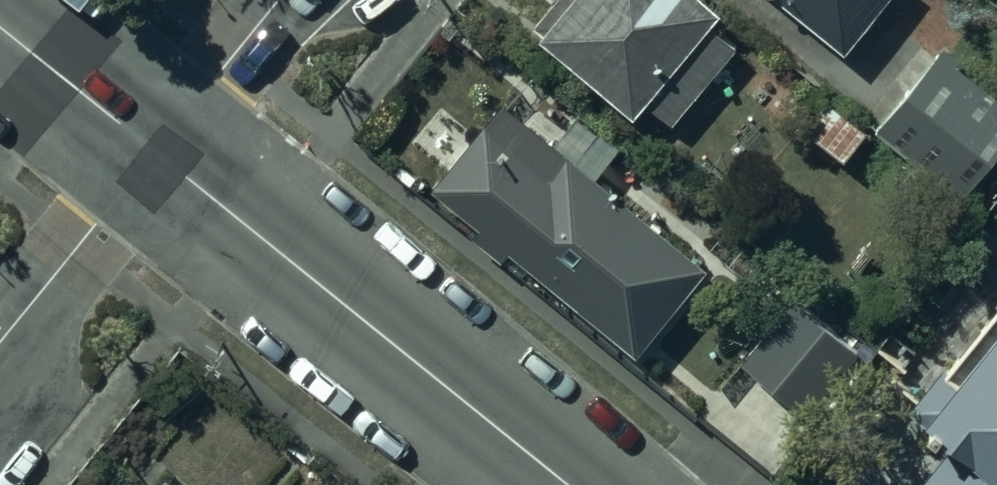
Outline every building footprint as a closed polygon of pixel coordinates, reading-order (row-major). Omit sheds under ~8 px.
[(717,43),(726,25),(696,0),(552,0),(516,41),(636,142),(648,128),(671,148),(742,64),(717,43)] [(833,54),(876,0),(763,0),(833,54)] [(871,127),(957,197),(996,148),(996,131),(920,68),(871,127)] [(794,127),(839,160),(860,130),(816,97),(794,127)] [(505,111),(429,206),(638,374),(715,280),(505,111)] [(792,296),(737,361),(800,414),(855,349),(792,296)] [(926,414),(965,447),(932,484),(996,484),(996,333),(926,414)]
